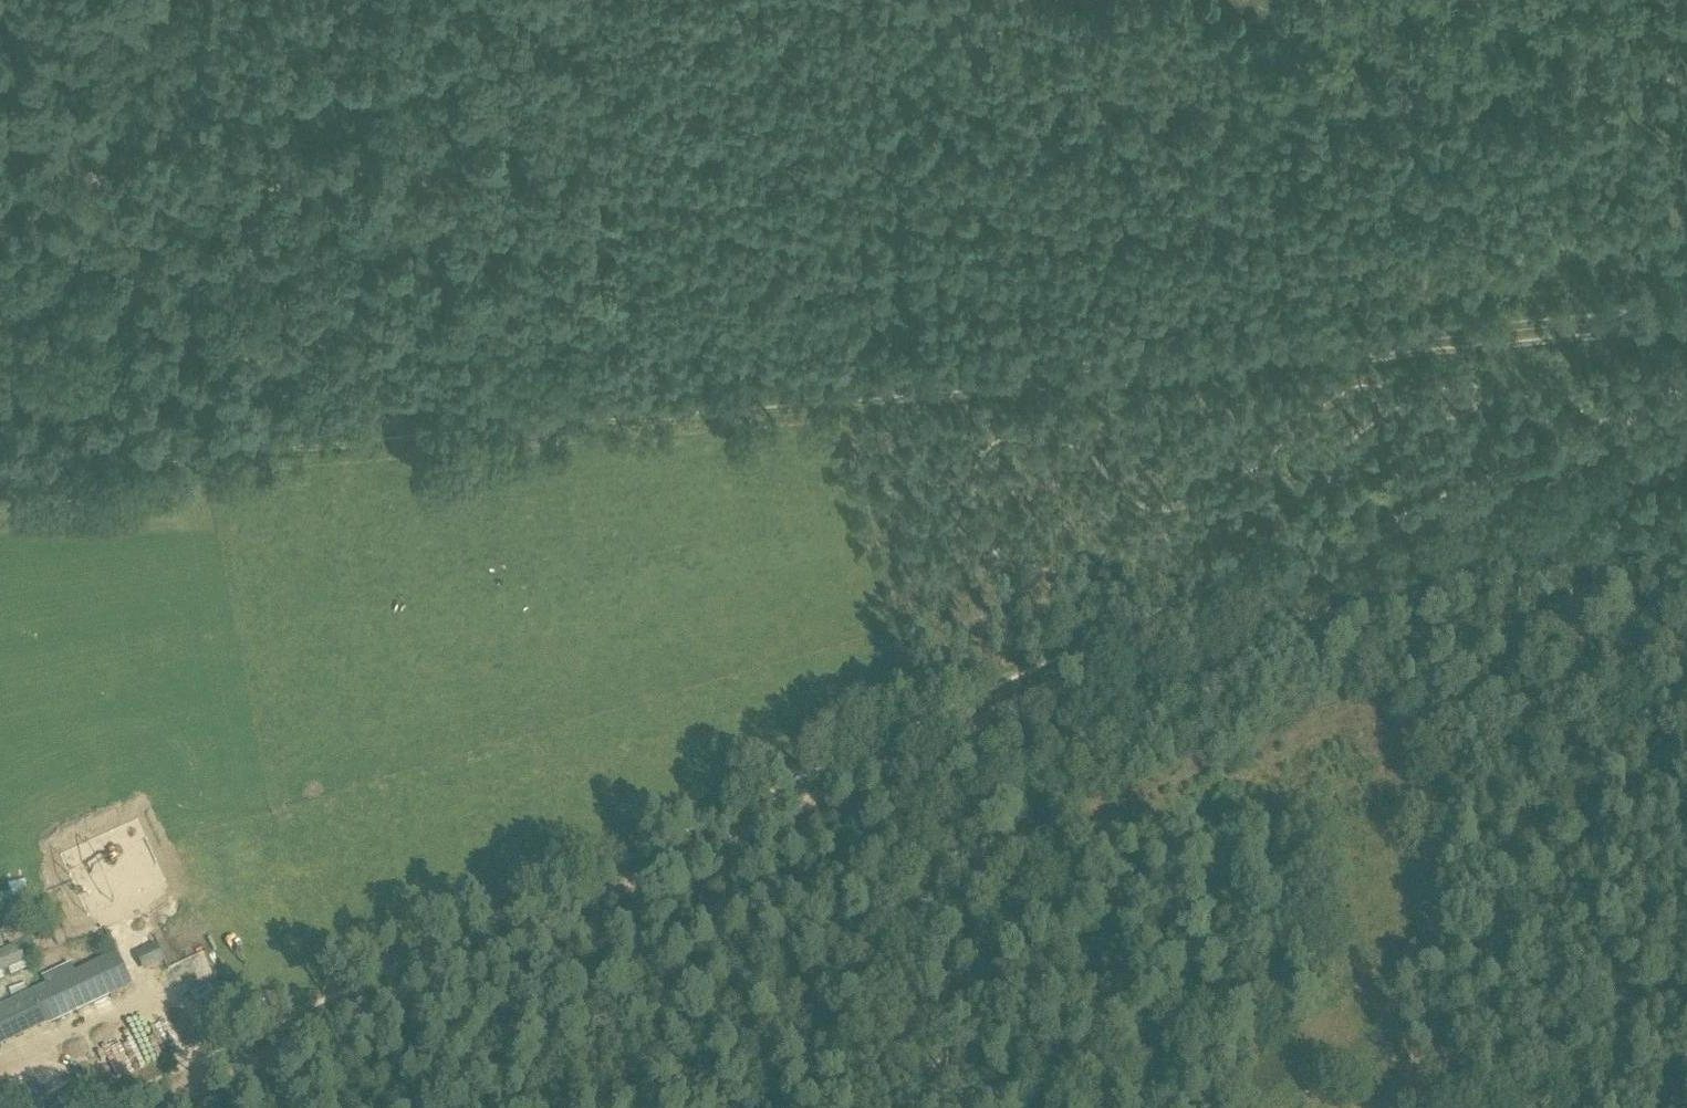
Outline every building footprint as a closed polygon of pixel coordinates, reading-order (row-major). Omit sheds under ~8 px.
[(0,958),(0,975),(27,963),(21,949),(0,958)] [(133,986),(117,952),(75,972),(71,963),(42,977),(46,985),(31,993),(0,1007),(0,1049),(133,986)] [(150,973),(165,985),(180,967),(164,955),(150,973)] [(191,999),(220,991),(215,972),(185,980),(191,999)] [(86,1100),(116,1085),(107,1066),(77,1081),(86,1100)] [(35,1107),(49,1107),(45,1094),(32,1098),(35,1107)]
